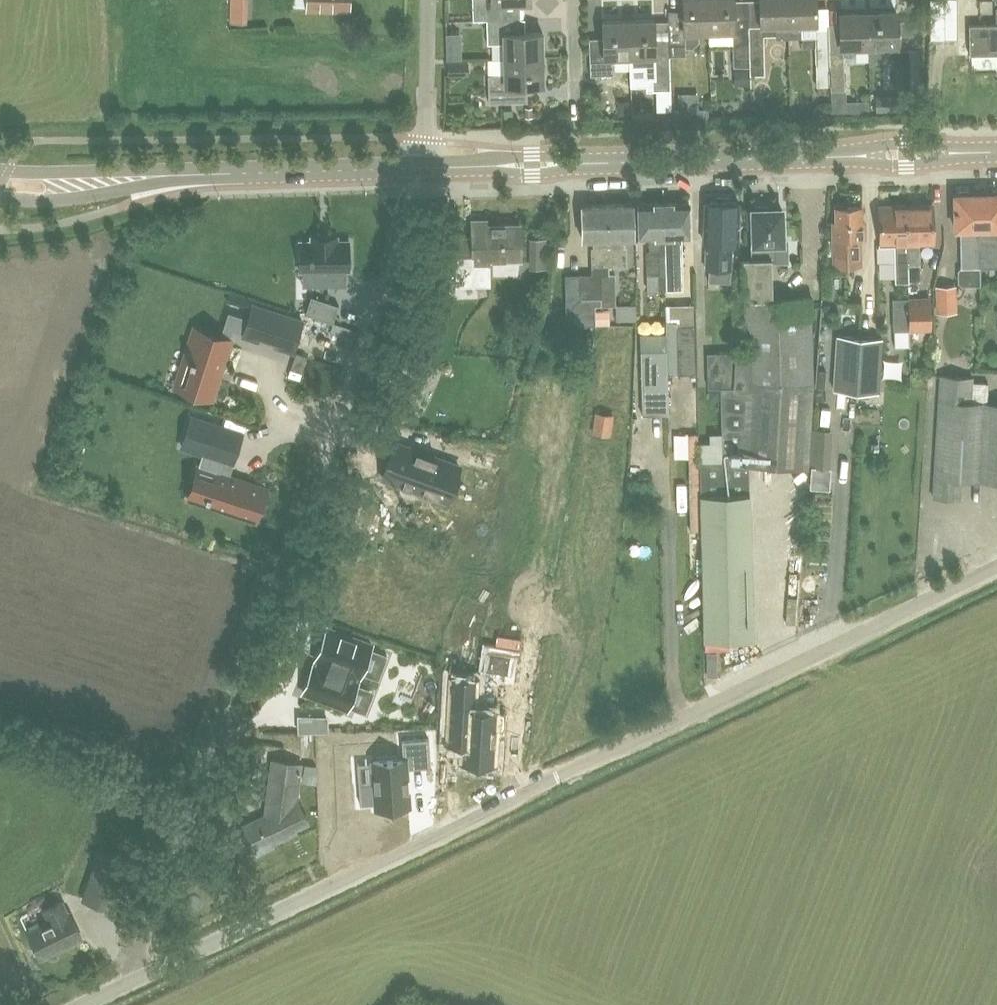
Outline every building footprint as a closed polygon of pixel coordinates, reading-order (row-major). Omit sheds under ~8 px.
[(306,8),(349,9),(349,0),(307,0),(306,8)] [(486,19),(499,19),(499,2),(530,1),(530,0),(472,0),(472,19),(486,19)] [(669,49),(669,56),(686,55),(685,46),(692,46),(698,40),(698,31),(709,31),(708,0),(683,0),(683,9),(668,10),(669,49)] [(749,30),(748,17),(733,18),(733,0),(708,0),(709,31),(733,30),(733,66),(750,65),(749,30)] [(760,25),(776,24),(776,38),(789,37),(788,0),(759,0),(760,25)] [(789,37),(801,37),(801,24),(816,23),(816,0),(788,0),(789,37)] [(245,12),(231,12),(230,22),(245,22),(245,12)] [(840,13),(840,23),(841,46),(855,45),(855,49),(869,49),(868,12),(840,13)] [(896,12),(868,12),(869,49),(870,63),(888,62),(887,48),(883,48),(883,44),(897,44),(897,22),(896,12)] [(520,18),(499,19),(486,19),(487,43),(503,43),(503,58),(543,57),(542,32),(521,32),(520,18)] [(613,57),(629,56),(628,19),(602,20),(603,51),(589,52),(590,75),(613,74),(613,57)] [(671,90),(669,56),(669,49),(655,49),(654,19),(628,19),(629,56),(646,56),(647,79),(652,79),(653,91),(671,90)] [(995,23),(968,24),(969,54),(996,53),(996,23),(995,23)] [(815,28),(815,36),(816,63),(830,63),(829,50),(828,27),(815,28)] [(749,30),(750,65),(750,67),(750,76),(764,75),(763,29),(749,30)] [(919,111),(918,87),(917,47),(903,48),(905,112),(919,111)] [(843,50),(829,50),(830,63),(830,85),(830,90),(844,89),(843,50)] [(461,51),(447,52),(447,60),(462,59),(461,51)] [(543,57),(503,58),(504,74),(488,74),(489,102),(522,101),(521,84),(544,83),(543,57)] [(467,62),(447,63),(448,74),(468,73),(467,62)] [(889,97),(890,112),(902,111),(901,96),(889,97)] [(707,109),(671,110),(672,120),(707,119),(707,109)] [(980,266),(996,266),(996,193),(954,194),(955,228),(961,228),(961,269),(958,272),(958,281),(961,284),(980,284),(980,266)] [(689,201),(663,202),(665,273),(678,272),(678,252),(682,252),(681,236),(689,236),(689,201)] [(665,290),(665,273),(663,202),(638,203),(638,237),(648,237),(648,251),(646,251),(647,290),(665,290)] [(704,202),(703,241),(706,241),(705,268),(731,268),(731,241),(738,241),(739,203),(704,202)] [(595,324),(595,305),(615,304),(615,273),(607,273),(607,265),(626,265),(626,253),(624,253),(624,238),(634,237),(633,203),(581,204),(582,239),(592,238),(593,254),(591,254),(591,273),(579,274),(579,298),(572,305),(572,318),(578,324),(595,324)] [(906,205),(907,263),(919,263),(918,243),(934,243),(933,204),(906,205)] [(895,244),(896,263),(897,281),(908,281),(907,263),(906,205),(879,205),(880,245),(895,244)] [(834,258),(844,258),(844,265),(860,264),(859,237),(865,237),(864,220),(861,220),(861,206),(835,207),(836,221),(833,221),(834,258)] [(720,387),(722,462),(750,464),(807,467),(812,382),(810,296),(772,297),(771,259),(775,259),(775,242),(782,242),(781,208),(752,209),(747,209),(748,227),(751,227),(752,258),(743,258),(746,351),(716,352),(707,361),(708,387),(720,387)] [(272,225),(272,214),(255,213),(254,224),(272,225)] [(520,224),(486,224),(472,224),(472,238),(456,238),(457,267),(457,285),(489,284),(489,267),(489,259),(521,258),(520,224)] [(349,241),(299,242),(299,270),(314,269),(314,285),(335,285),(335,281),(347,281),(346,269),(350,269),(349,241)] [(954,285),(936,285),(936,311),(954,311),(954,285)] [(339,304),(311,295),(305,313),(333,322),(334,318),(337,309),(339,304)] [(908,299),(909,329),(930,328),(929,298),(908,299)] [(893,329),(909,329),(908,299),(892,299),(893,329)] [(624,318),(643,318),(643,303),(624,302),(624,318)] [(253,304),(249,318),(250,318),(245,333),(244,333),(243,335),(258,339),(259,334),(281,341),(279,346),(292,351),(302,320),(253,304)] [(228,311),(223,326),(244,333),(245,333),(250,318),(249,318),(228,311)] [(666,349),(667,372),(667,373),(695,373),(694,325),(666,326),(666,349)] [(230,339),(194,327),(175,384),(211,396),(230,339)] [(901,330),(902,345),(916,344),(915,329),(901,330)] [(838,335),(834,389),(856,390),(859,336),(838,335)] [(859,336),(856,390),(878,392),(881,338),(859,336)] [(640,350),(642,414),(668,413),(667,373),(667,372),(666,349),(640,350)] [(293,359),(304,363),(307,356),(295,352),(293,359)] [(594,377),(599,360),(589,357),(584,374),(594,377)] [(933,497),(960,498),(961,478),(996,481),(996,404),(987,404),(988,383),(972,381),(972,378),(940,376),(933,497)] [(595,415),(593,434),(608,435),(610,416),(595,415)] [(206,496),(204,502),(254,518),(264,488),(220,474),(225,459),(234,462),(243,433),(192,416),(182,446),(202,453),(193,481),(210,486),(208,491),(206,491),(204,496),(206,496)] [(382,477),(431,494),(447,500),(451,487),(459,466),(395,442),(382,477)] [(750,464),(722,462),(700,462),(701,494),(750,493),(750,464)] [(539,496),(557,497),(557,485),(540,485),(539,496)] [(641,534),(657,528),(652,515),(637,521),(641,534)] [(313,665),(303,691),(348,708),(357,682),(353,680),(356,673),(360,675),(372,644),(327,627),(315,658),(321,660),(318,667),(313,665)] [(738,641),(713,638),(712,649),(737,651),(738,641)] [(450,677),(448,717),(447,741),(462,742),(461,760),(495,762),(496,736),(506,736),(507,710),(498,710),(498,711),(475,709),(477,678),(450,677)] [(326,716),(298,716),(299,731),(327,730),(326,716)] [(374,781),(359,783),(360,804),(376,802),(376,806),(408,804),(406,767),(431,766),(428,738),(401,740),(403,758),(373,760),(373,761),(374,781)] [(265,815),(243,825),(257,854),(272,847),(271,843),(290,834),(288,831),(308,821),(297,800),(295,801),(299,772),(271,768),(265,815)] [(99,853),(84,899),(112,908),(127,863),(99,853)] [(68,913),(62,901),(45,909),(51,921),(29,931),(41,957),(82,937),(70,911),(68,913)]
